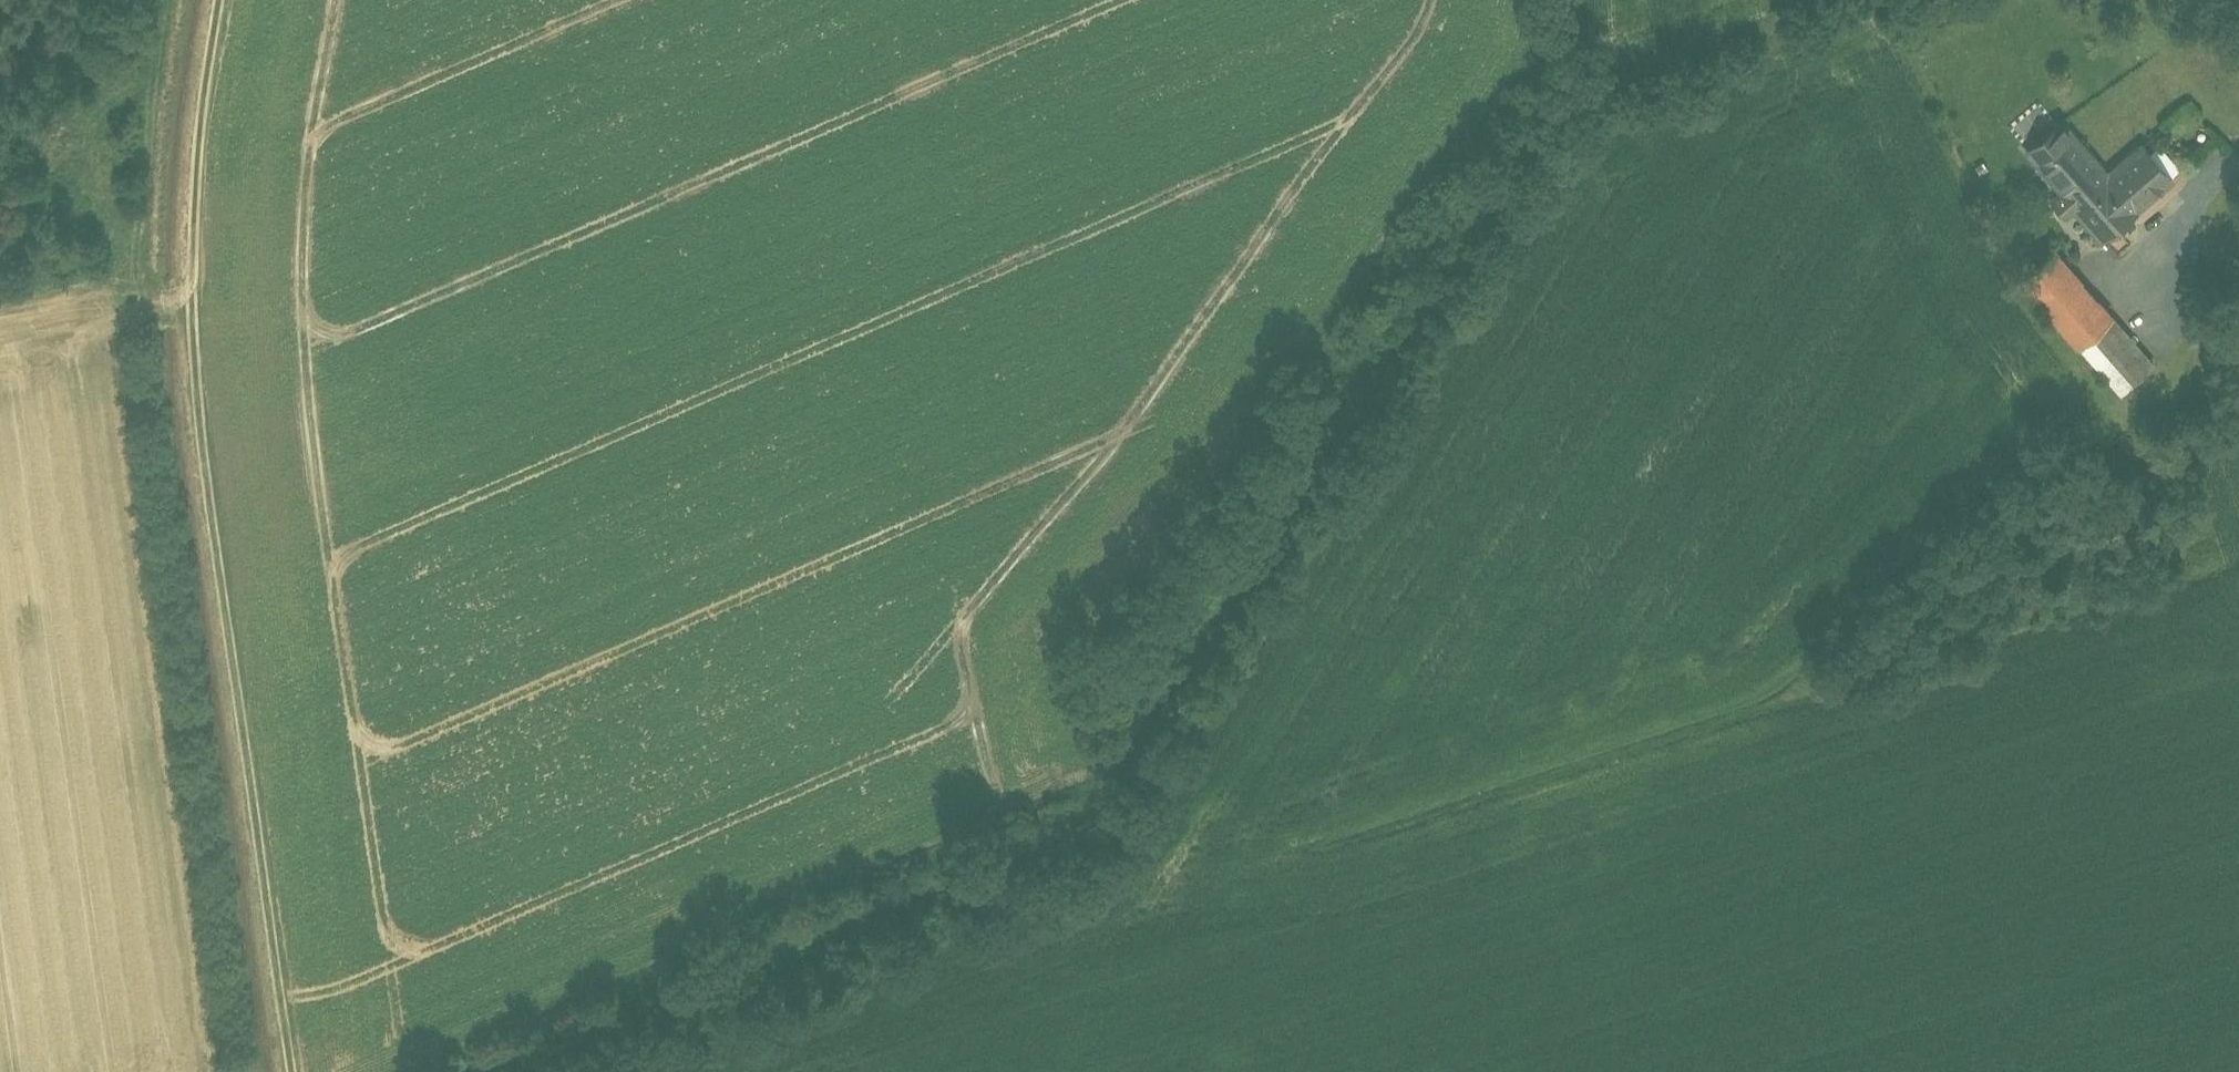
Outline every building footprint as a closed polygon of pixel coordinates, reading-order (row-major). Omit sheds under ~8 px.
[(2139,144),(2108,174),(2058,117),(2020,154),(2054,195),(2046,203),(2060,220),(2068,212),(2101,246),(2172,178),(2139,144)] [(2155,368),(2054,249),(2016,281),(2118,400),(2155,368)] [(2227,347),(2238,384),(2238,343),(2227,347)]
